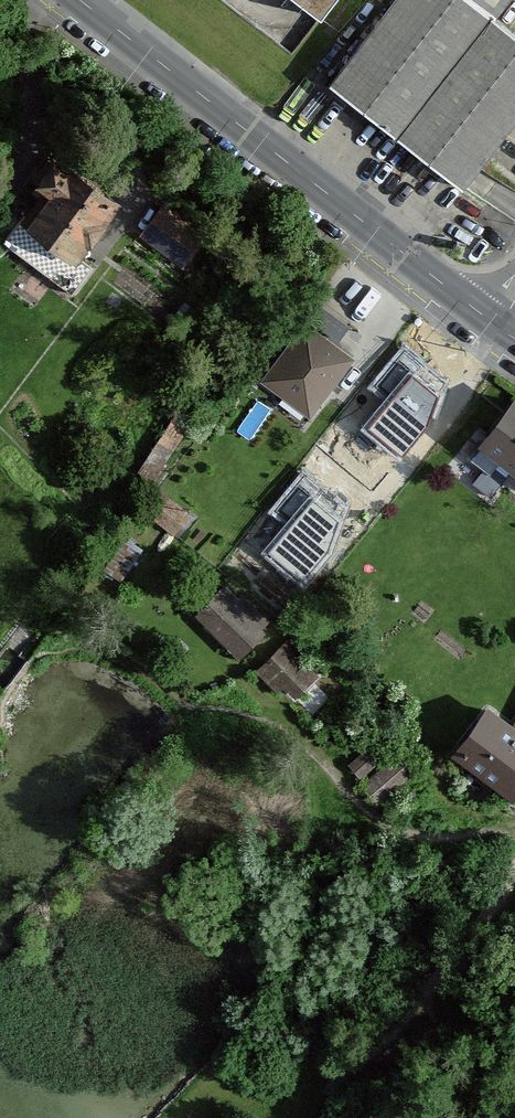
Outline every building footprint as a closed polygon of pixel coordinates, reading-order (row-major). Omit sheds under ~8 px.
[(327,17),(340,0),(306,0),(327,17)] [(327,81),(459,187),(514,118),(514,39),(502,29),(490,19),(506,0),(392,0),(327,81)] [(170,142),(161,135),(147,153),(156,160),(170,142)] [(48,196),(22,230),(73,269),(118,209),(50,158),(37,175),(31,183),(48,196)] [(165,198),(142,229),(186,262),(210,230),(165,198)] [(352,363),(302,324),(257,382),(307,421),(336,384),(352,363)] [(446,384),(404,349),(373,386),(388,398),(364,427),(402,459),(427,428),(430,417),(438,419),(446,384)] [(457,471),(497,499),(512,478),(514,480),(514,399),(511,396),(457,471)] [(162,474),(192,422),(173,411),(142,463),(162,474)] [(333,496),(302,469),(264,513),(278,525),(254,553),(299,591),(332,553),(349,505),(336,493),(333,496)] [(159,491),(141,514),(178,542),(195,519),(159,491)] [(225,580),(188,620),(239,666),(275,627),(225,580)] [(317,676),(286,643),(256,672),(277,693),(286,684),(297,696),(317,676)] [(447,756),(507,800),(514,789),(514,728),(484,706),(447,756)] [(375,740),(349,765),(359,776),(385,751),(375,740)] [(411,777),(385,751),(359,776),(353,782),(379,809),(411,777)]
